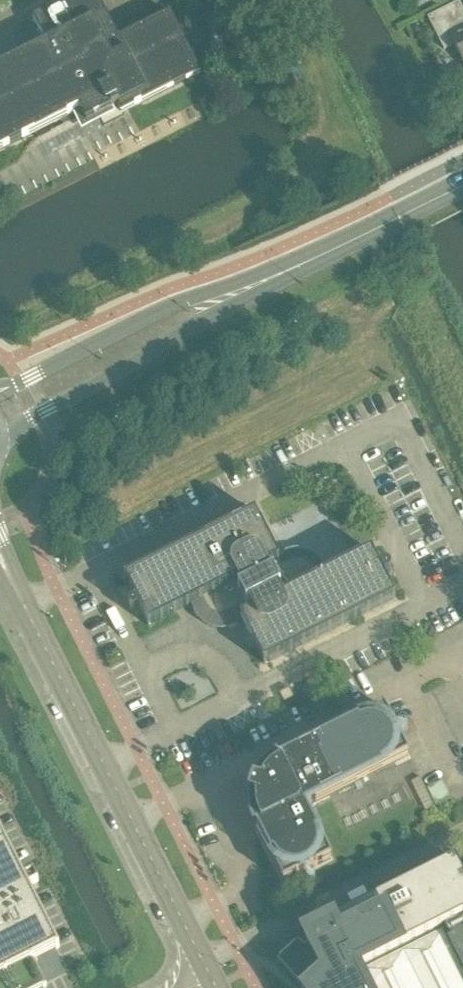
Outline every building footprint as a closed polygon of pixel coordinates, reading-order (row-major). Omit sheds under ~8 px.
[(199,73),(170,14),(118,40),(98,0),(69,0),(32,18),(45,44),(0,67),(0,150),(79,110),(85,123),(117,107),(120,113),(199,73)] [(458,2),(428,17),(444,50),(455,45),(462,61),(462,11),(458,2)] [(301,73),(296,62),(287,67),(286,67),(287,69),(291,77),(292,78),(293,78),(301,73)] [(255,512),(124,578),(135,600),(131,602),(130,604),(129,605),(128,607),(129,609),(130,611),(132,612),(134,612),(136,611),(140,609),(148,626),(162,619),(175,613),(191,605),(193,609),(194,611),(193,611),(195,614),(196,616),(198,619),(200,621),(202,623),(205,624),(207,626),(210,627),(212,628),(215,629),(218,629),(221,630),(224,630),(226,629),(229,629),(232,628),(234,627),(237,626),(236,625),(237,625),(243,622),(246,629),(248,633),(253,643),(264,665),(396,598),(385,576),(389,574),(390,573),(391,572),(391,571),(392,570),(392,569),(391,568),(391,567),(390,566),(389,565),(388,565),(387,565),(386,565),(385,565),(380,567),(372,550),(320,577),(318,572),(316,570),(314,567),(310,563),(304,560),(298,560),(291,561),(290,562),(280,566),(278,561),(280,560),(255,512)] [(284,705),(296,699),(290,688),(278,694),(284,705)] [(303,808),(406,756),(381,708),(277,761),(271,764),(265,769),(260,775),(256,782),(251,781),(246,798),(250,799),(249,805),(249,811),(251,819),(254,829),(282,883),(330,859),(303,808)] [(46,986),(33,960),(59,948),(33,895),(28,886),(38,882),(33,872),(24,877),(20,869),(0,830),(0,987),(42,987),(46,986)] [(453,859),(303,935),(307,943),(300,949),(298,947),(287,956),(289,959),(282,965),(303,987),(462,987),(462,878),(453,859)]
